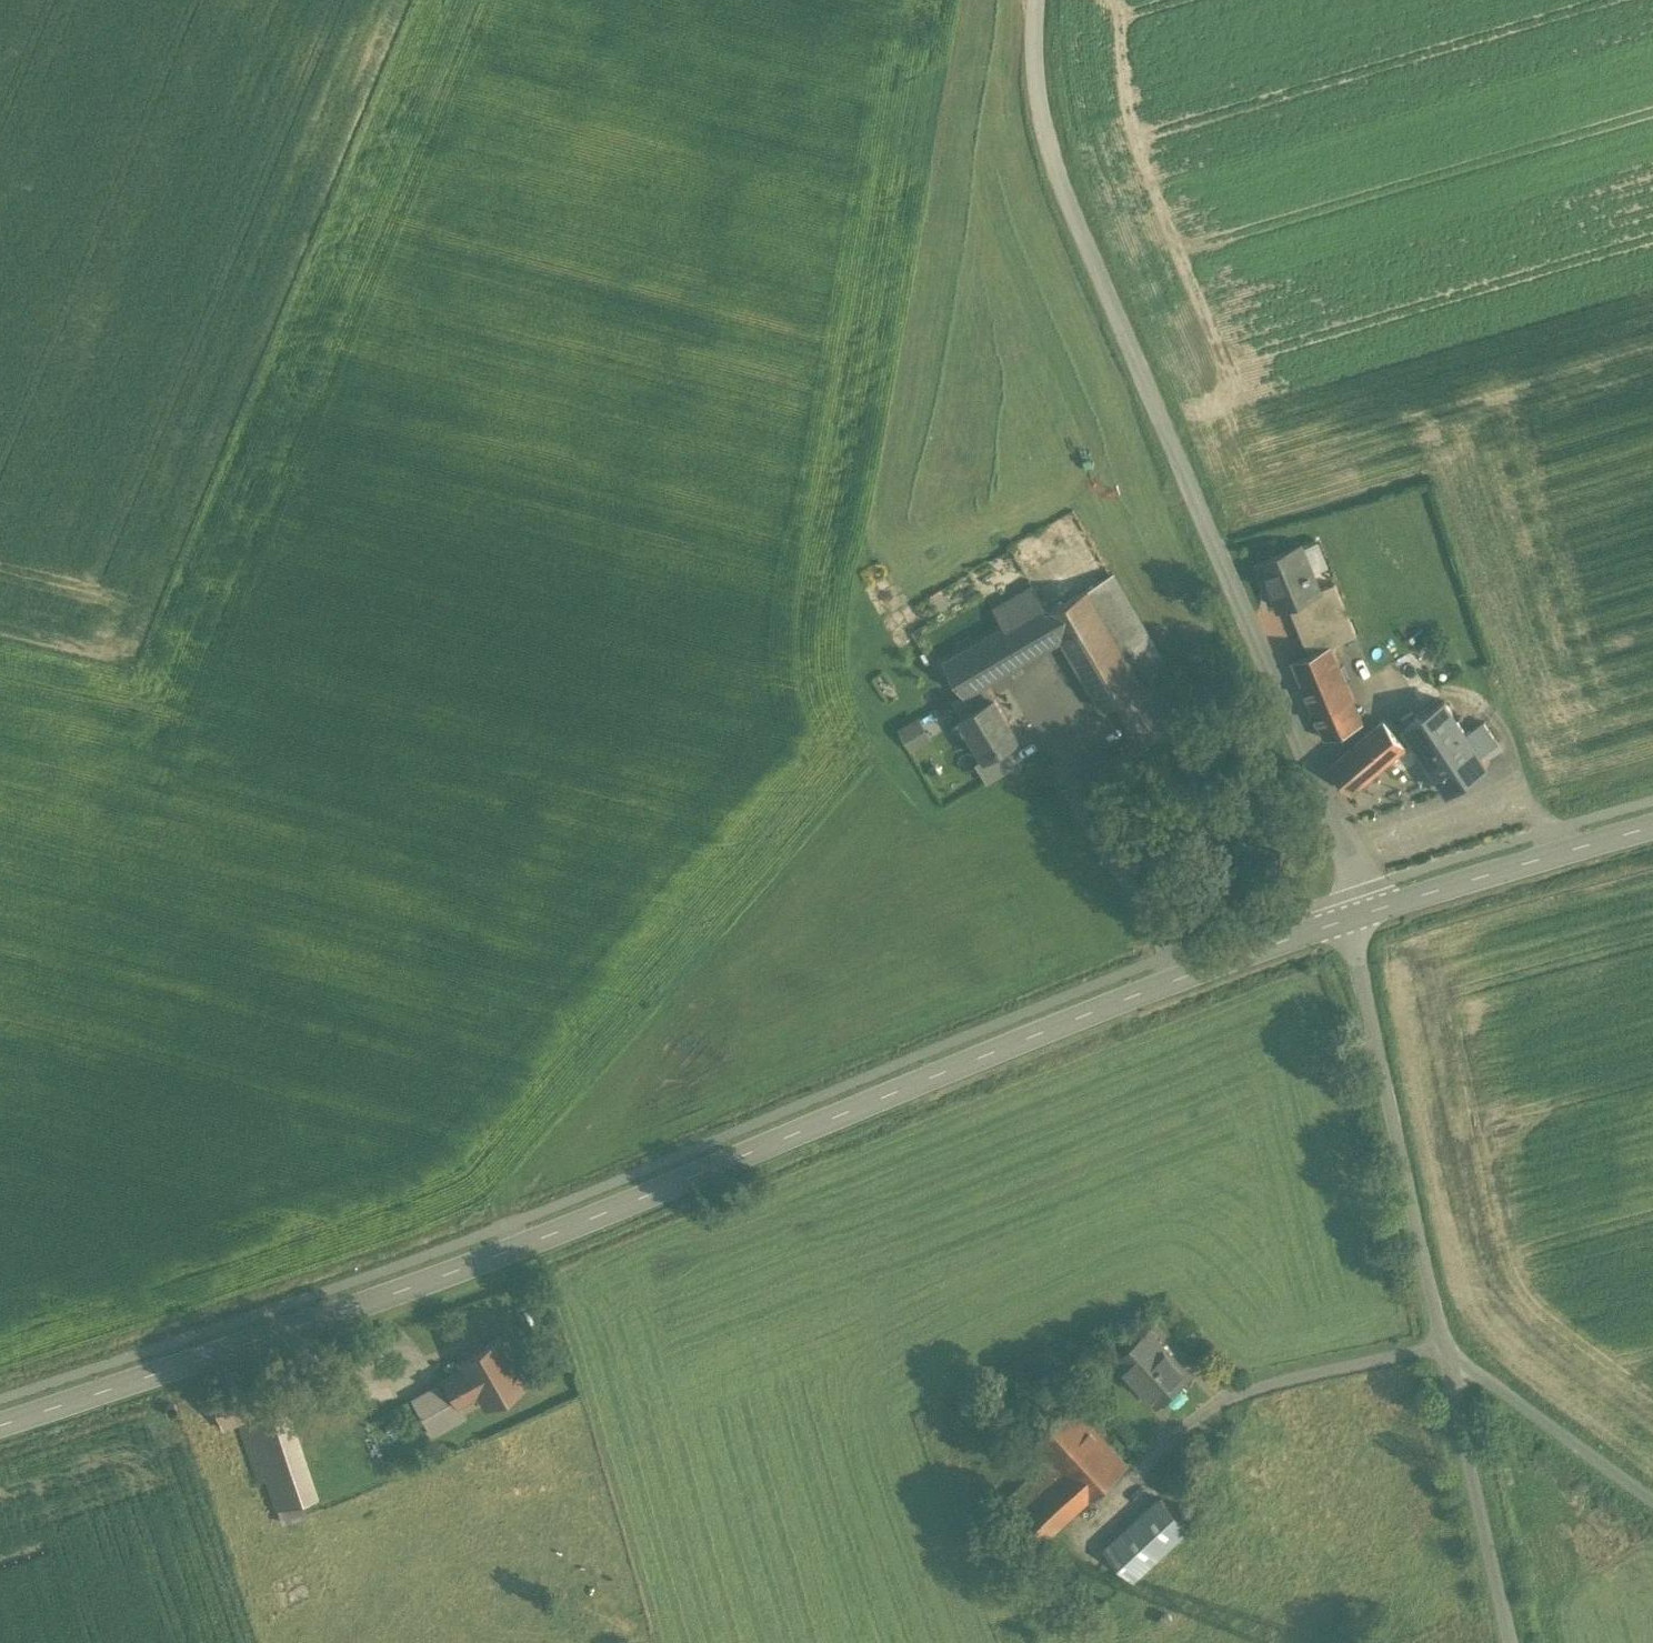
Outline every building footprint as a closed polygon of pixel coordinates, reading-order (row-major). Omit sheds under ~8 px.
[(1311,534),(1254,556),(1275,610),(1312,597),(1329,643),(1338,640),(1361,632),(1339,574),(1328,578),(1311,534)] [(1170,668),(1115,570),(1047,608),(1065,639),(1102,706),(1170,668)] [(1065,639),(1047,608),(1032,583),(994,605),(1004,622),(943,657),(966,696),(1065,639)] [(1329,643),(1295,657),(1323,730),(1366,714),(1338,640),(1329,643)] [(1452,786),(1499,751),(1490,739),(1505,727),(1490,706),(1477,716),(1455,687),(1406,723),(1393,706),(1333,750),(1361,788),(1420,744),(1452,786)] [(1022,736),(996,693),(958,715),(984,759),(1022,736)] [(932,737),(919,715),(898,727),(912,749),(932,737)] [(461,1354),(416,1379),(439,1421),(472,1403),(466,1392),(482,1384),(490,1398),(533,1374),(502,1318),(455,1344),(461,1354)] [(1151,1324),(1113,1358),(1156,1406),(1194,1372),(1151,1324)] [(1129,1459),(1069,1392),(1031,1425),(1052,1448),(1003,1492),(1042,1536),(1129,1459)] [(294,1397),(250,1413),(280,1497),(323,1482),(294,1397)] [(1190,1524),(1159,1493),(1104,1546),(1135,1578),(1190,1524)] [(278,1503),(283,1518),(305,1511),(300,1496),(278,1503)]
